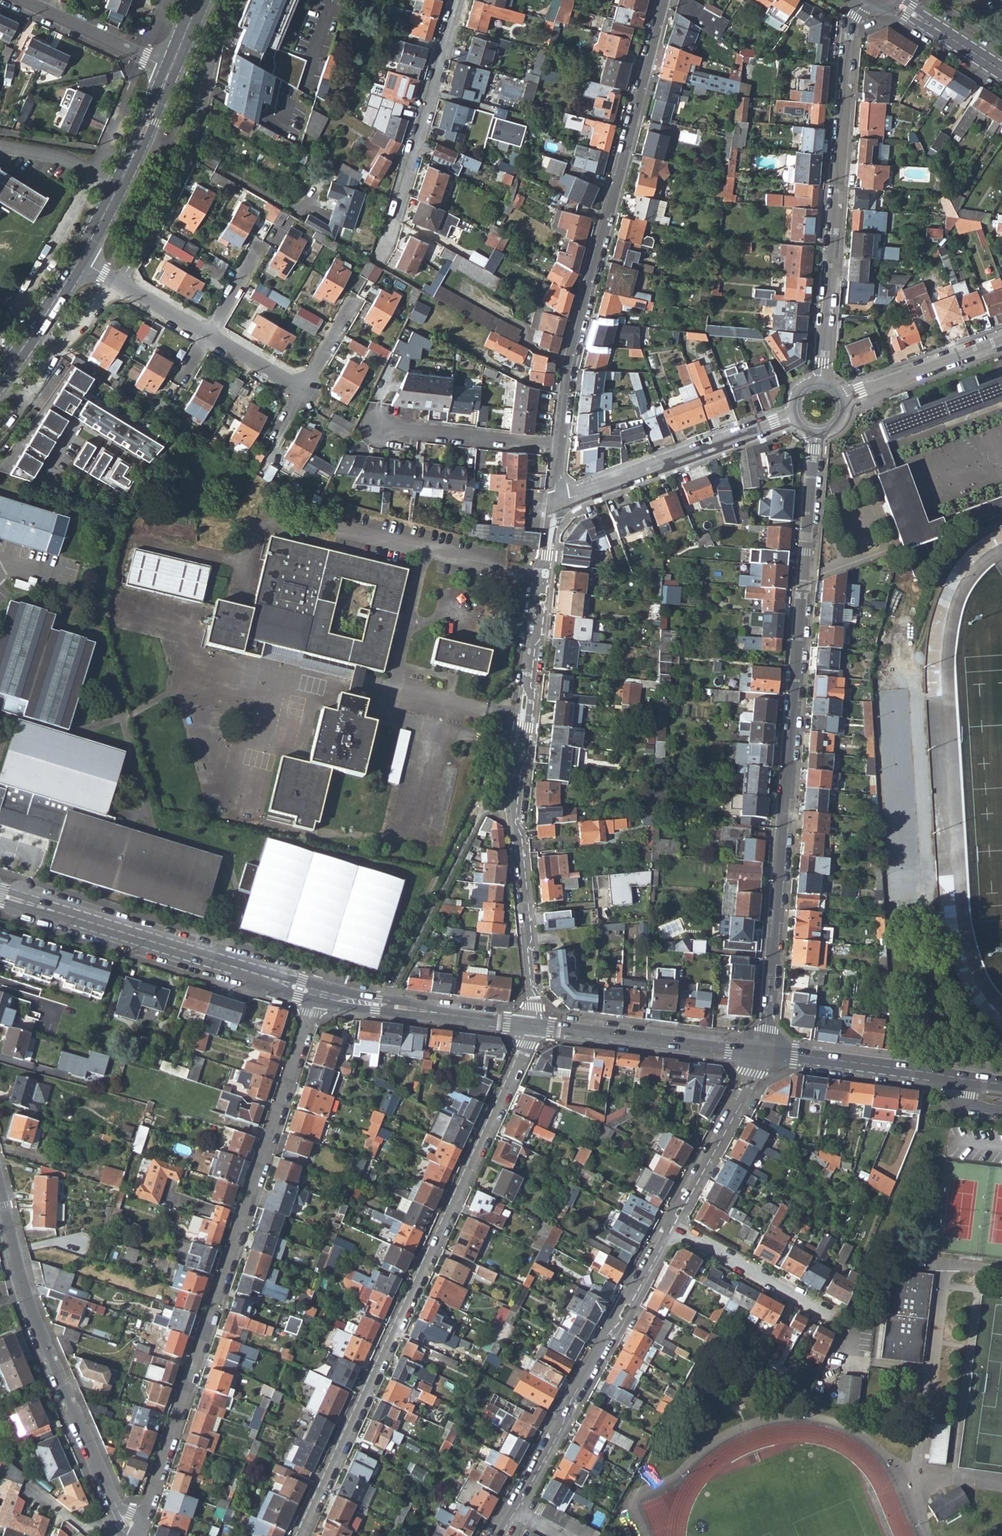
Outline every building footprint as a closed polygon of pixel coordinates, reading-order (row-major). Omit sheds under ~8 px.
[(124,14),(129,0),(107,0),(104,6),(110,8),(104,21),(117,27),(123,14),(124,14)] [(255,65),(264,44),(272,48),(292,0),(250,0),(242,18),(247,20),(243,28),(233,53),(255,65)] [(415,1),(412,12),(436,19),(441,2),(438,1),(438,0),(411,0),(415,1)] [(490,34),(495,17),(530,26),(532,17),(509,10),(501,8),(483,2),(474,0),(466,27),(490,34)] [(501,8),(504,0),(483,0),(483,2),(501,8)] [(501,8),(509,10),(512,0),(504,0),(501,8)] [(559,6),(571,9),(573,0),(561,0),(559,6)] [(642,12),(646,0),(610,0),(609,3),(619,6),(642,12)] [(701,9),(687,0),(679,0),(675,11),(692,23),(701,9)] [(781,24),(797,0),(771,0),(767,7),(763,12),(781,24)] [(701,9),(715,19),(719,13),(721,11),(706,2),(701,9)] [(808,26),(808,41),(810,41),(825,42),(828,42),(829,17),(812,7),(811,9),(802,2),(795,14),(804,20),(802,22),(808,26)] [(606,18),(639,27),(642,12),(619,6),(609,3),(605,18),(606,18)] [(410,35),(430,40),(436,19),(412,12),(400,8),(397,17),(414,21),(410,35)] [(667,45),(690,52),(699,27),(692,23),(675,11),(672,26),(674,27),(667,45)] [(707,32),(717,39),(729,19),(719,13),(715,19),(707,32)] [(0,14),(0,31),(2,32),(0,38),(0,39),(7,41),(16,22),(0,14)] [(599,32),(628,39),(631,29),(605,22),(606,18),(605,18),(597,16),(593,30),(599,32)] [(547,21),(541,42),(548,44),(554,23),(547,21)] [(867,36),(867,41),(879,49),(903,64),(915,46),(885,26),(867,36)] [(628,39),(599,32),(593,30),(591,41),(587,43),(585,51),(598,54),(602,55),(623,61),(628,39)] [(50,46),(31,37),(21,59),(40,68),(50,46)] [(465,61),(489,68),(496,44),(472,37),(465,61)] [(328,54),(335,55),(339,43),(332,41),(328,54)] [(874,57),(879,49),(867,41),(866,52),(874,57)] [(397,73),(417,79),(426,48),(404,42),(395,73),(397,73)] [(689,68),(695,70),(699,55),(690,52),(667,45),(662,65),(689,71),(689,68)] [(0,56),(0,61),(6,62),(12,49),(5,46),(0,56)] [(58,77),(68,54),(50,46),(40,68),(58,77)] [(753,50),(741,46),(737,53),(742,56),(753,57),(753,50)] [(273,67),(270,74),(272,75),(296,89),(305,60),(276,49),(273,58),(273,67)] [(530,84),(537,86),(540,76),(542,68),(546,53),(539,51),(530,84)] [(255,65),(233,53),(224,105),(234,110),(251,121),(254,122),(259,99),(267,104),(272,75),(270,74),(255,65)] [(319,82),(326,84),(335,55),(328,54),(319,82)] [(602,68),(599,83),(621,89),(623,89),(629,63),(623,61),(602,55),(598,54),(595,66),(602,68)] [(928,81),(942,90),(954,71),(932,57),(920,76),(928,81)] [(14,65),(6,63),(3,77),(11,79),(14,65)] [(487,72),(456,63),(450,85),(451,86),(449,94),(476,102),(479,94),(481,94),(487,72)] [(706,89),(707,89),(709,82),(711,73),(695,70),(689,68),(689,71),(662,65),(661,68),(659,77),(681,82),(695,86),(706,89)] [(828,67),(811,65),(810,72),(815,72),(814,80),(797,79),(796,91),(790,90),(789,101),(824,104),(828,67)] [(542,68),(540,76),(545,78),(548,70),(542,68)] [(382,94),(391,96),(409,102),(413,103),(418,79),(417,79),(397,73),(395,73),(389,71),(382,94)] [(931,107),(939,111),(947,99),(951,96),(960,102),(973,83),(954,71),(942,90),(938,96),(931,107)] [(732,78),(711,73),(709,82),(707,89),(736,96),(737,90),(739,80),(732,78)] [(105,82),(103,74),(77,80),(79,88),(105,82)] [(886,103),(897,104),(900,100),(887,99),(889,75),(864,74),(862,101),(886,103)] [(659,77),(653,99),(655,100),(650,118),(670,124),(674,104),(676,105),(677,100),(686,103),(689,92),(680,89),(681,82),(659,77)] [(613,119),(621,89),(599,83),(589,80),(586,95),(594,98),(591,112),(601,114),(601,116),(613,119)] [(924,87),(938,96),(942,90),(928,81),(924,87)] [(326,84),(319,82),(313,100),(322,104),(328,85),(326,84)] [(530,84),(526,83),(521,100),(532,103),(537,86),(530,84)] [(695,86),(693,95),(704,97),(706,89),(695,86)] [(990,136),(991,135),(1001,117),(1001,102),(979,87),(967,105),(992,121),(985,132),(990,136)] [(64,98),(61,105),(62,105),(83,114),(91,96),(75,89),(74,92),(70,101),(64,98)] [(64,98),(70,101),(74,92),(68,89),(64,98)] [(391,96),(382,94),(380,99),(393,103),(408,107),(409,102),(391,96)] [(407,121),(390,116),(393,103),(380,99),(367,96),(364,107),(376,111),(371,129),(373,130),(374,130),(400,144),(407,121)] [(733,120),(744,121),(747,97),(736,96),(733,120)] [(21,123),(27,111),(31,103),(25,100),(20,108),(15,120),(21,123)] [(808,114),(807,127),(822,128),(824,104),(789,101),(776,100),(775,112),(790,113),(790,109),(803,110),(803,113),(808,114)] [(443,139),(461,144),(464,134),(460,133),(462,123),(472,126),(476,110),(446,101),(439,127),(446,130),(443,139)] [(861,130),(861,138),(875,139),(883,140),(886,103),(862,101),(859,130),(861,130)] [(74,134),(83,114),(62,105),(58,114),(63,116),(59,127),(74,134)] [(576,116),(586,118),(588,112),(577,109),(576,116)] [(227,122),(245,132),(251,121),(234,110),(227,122)] [(592,149),(607,153),(614,125),(586,118),(576,116),(573,115),(569,127),(589,133),(589,131),(595,133),(592,149)] [(307,119),(302,135),(315,139),(320,121),(308,117),(307,119)] [(950,132),(959,138),(969,123),(959,117),(950,132)] [(1001,138),(1001,117),(991,135),(995,138),(997,135),(1001,138)] [(524,131),(525,127),(495,118),(489,138),(519,147),(524,131)] [(643,156),(663,161),(673,124),(670,124),(650,118),(641,155),(643,156)] [(738,147),(744,147),(747,122),(744,121),(733,120),(732,132),(732,133),(731,139),(730,145),(738,146),(738,147)] [(256,129),(272,138),(274,134),(258,125),(256,129)] [(802,132),(801,152),(820,153),(822,128),(807,127),(793,126),(793,131),(802,132)] [(400,144),(374,130),(369,139),(381,146),(369,166),(372,167),(365,181),(376,188),(400,144)] [(725,138),(731,139),(732,133),(732,132),(725,131),(723,137),(725,138)] [(938,132),(927,147),(936,153),(946,137),(938,132)] [(874,144),(875,139),(861,138),(859,138),(857,163),(876,164),(879,165),(881,144),(874,144)] [(446,171),(455,176),(457,177),(462,165),(476,171),(478,166),(480,162),(436,144),(431,154),(440,158),(450,162),(446,171)] [(576,167),(601,174),(607,153),(592,149),(577,145),(574,156),(579,157),(576,167)] [(727,170),(735,171),(738,147),(738,146),(730,145),(730,151),(727,170)] [(550,159),(566,164),(570,152),(554,147),(550,159)] [(801,152),(798,151),(797,166),(796,172),(790,171),(788,171),(786,173),(785,179),(787,181),(795,182),(817,184),(818,184),(820,153),(801,152)] [(502,171),(512,175),(512,174),(517,155),(513,153),(508,166),(500,163),(497,169),(502,171)] [(635,195),(656,200),(662,180),(663,180),(667,175),(667,168),(662,166),(664,161),(663,161),(643,156),(632,194),(635,195)] [(436,165),(446,171),(450,162),(440,158),(436,165)] [(562,196),(588,207),(597,186),(564,172),(566,164),(550,159),(546,171),(561,176),(559,183),(566,187),(562,196)] [(876,164),(857,163),(856,176),(860,180),(859,188),(867,189),(874,189),(876,190),(881,190),(881,182),(887,177),(889,165),(879,165),(876,164)] [(339,171),(359,182),(362,176),(342,165),(339,171)] [(417,200),(437,207),(448,174),(428,167),(417,200)] [(31,222),(46,198),(11,176),(0,169),(0,202),(31,222)] [(499,182),(508,186),(512,175),(502,171),(499,182)] [(209,179),(232,192),(236,185),(213,172),(209,179)] [(502,202),(508,206),(519,177),(512,174),(512,175),(508,186),(502,202)] [(723,202),(732,203),(735,177),(726,176),(726,177),(723,202)] [(795,182),(787,181),(785,197),(795,198),(796,186),(817,188),(817,184),(795,182)] [(333,210),(329,223),(332,224),(352,230),(364,193),(329,183),(325,196),(338,199),(334,210),(333,210)] [(197,185),(196,187),(205,193),(207,190),(197,185)] [(816,210),(817,188),(796,186),(795,198),(785,197),(782,197),(767,196),(766,206),(793,208),(794,208),(816,210)] [(213,194),(207,190),(205,193),(196,187),(187,203),(202,212),(213,194)] [(874,211),(876,190),(874,189),(867,189),(859,188),(855,188),(853,210),(874,211)] [(635,203),(632,217),(644,220),(652,222),(658,201),(656,200),(635,195),(633,203),(635,203)] [(947,217),(955,218),(955,217),(944,195),(936,195),(947,217)] [(459,221),(419,201),(411,222),(434,231),(434,233),(446,238),(451,226),(456,228),(459,221)] [(185,228),(191,231),(202,212),(187,203),(177,219),(187,225),(185,228)] [(230,223),(246,232),(255,218),(246,212),(248,208),(241,204),(230,223)] [(266,219),(272,222),(279,210),(278,209),(273,207),(266,219)] [(790,240),(813,242),(816,210),(794,208),(793,208),(790,240)] [(272,222),(278,226),(285,213),(279,210),(272,222)] [(565,228),(563,236),(583,247),(590,217),(562,210),(558,226),(565,228)] [(874,211),(853,210),(851,232),(872,234),(879,235),(885,235),(887,212),(874,211)] [(298,221),(312,229),(316,221),(303,213),(298,221)] [(493,226),(500,230),(504,219),(497,216),(493,226)] [(637,245),(644,220),(632,217),(630,217),(629,221),(621,219),(616,240),(628,243),(637,245)] [(953,224),(957,232),(981,229),(979,223),(957,220),(953,224)] [(314,231),(328,238),(332,224),(329,223),(324,222),(323,222),(322,224),(316,221),(312,229),(314,231)] [(228,242),(237,248),(246,232),(230,223),(219,243),(226,246),(228,242)] [(500,230),(493,226),(490,236),(499,240),(504,232),(500,230)] [(290,229),(286,235),(296,241),(298,237),(299,234),(290,229)] [(924,239),(941,240),(948,232),(925,229),(924,239)] [(328,238),(314,231),(311,236),(324,244),(328,238)] [(494,249),(500,252),(510,235),(504,232),(499,240),(494,249)] [(877,259),(878,252),(870,251),(872,234),(851,232),(849,257),(868,258),(877,259)] [(555,260),(576,272),(583,247),(563,236),(559,234),(556,249),(551,248),(548,256),(555,260)] [(879,235),(872,234),(870,251),(878,252),(879,235)] [(167,242),(179,249),(183,242),(171,235),(167,242)] [(278,250),(295,260),(306,241),(298,237),(296,241),(286,235),(278,250)] [(403,251),(419,259),(427,244),(410,236),(403,251)] [(324,244),(335,250),(338,244),(328,238),(324,244)] [(628,243),(616,240),(611,258),(623,261),(623,260),(631,262),(629,268),(635,270),(641,271),(643,265),(635,263),(639,251),(646,253),(648,247),(637,245),(628,243)] [(164,247),(176,254),(179,249),(167,242),(164,247)] [(788,276),(810,278),(812,247),(780,244),(779,256),(784,256),(783,276),(785,276),(788,276)] [(438,255),(451,263),(456,254),(442,247),(438,255)] [(482,269),(489,273),(501,253),(500,252),(494,249),(482,269)] [(276,275),(284,280),(295,260),(278,250),(269,265),(278,271),(276,275)] [(396,267),(413,274),(419,261),(419,259),(403,251),(396,267)] [(456,269),(494,291),(500,280),(489,273),(482,269),(456,254),(451,263),(448,269),(454,272),(456,269)] [(939,258),(949,282),(954,280),(945,256),(939,258)] [(864,282),(866,283),(868,258),(849,257),(847,281),(864,282)] [(324,277),(341,287),(350,273),(351,264),(343,260),(342,262),(335,258),(324,277)] [(210,266),(223,273),(226,268),(214,260),(210,266)] [(551,282),(566,290),(576,272),(555,260),(545,278),(551,282)] [(631,262),(623,260),(623,261),(622,266),(629,268),(631,262)] [(165,262),(161,269),(165,271),(159,282),(173,290),(184,273),(165,262)] [(363,274),(369,277),(375,265),(369,262),(363,274)] [(603,292),(649,302),(651,296),(630,291),(626,290),(628,282),(623,280),(625,276),(620,275),(622,266),(610,263),(603,292)] [(369,277),(375,281),(381,269),(375,265),(369,277)] [(208,272),(219,279),(223,273),(210,266),(208,272)] [(630,291),(635,270),(629,268),(622,266),(620,275),(625,276),(623,280),(628,282),(626,290),(630,291)] [(155,279),(159,282),(165,271),(161,269),(155,279)] [(711,295),(719,296),(722,270),(714,270),(712,290),(711,295)] [(421,292),(434,299),(440,287),(445,275),(438,271),(430,287),(424,284),(421,292)] [(173,290),(189,299),(195,288),(199,290),(203,284),(184,273),(173,290)] [(785,276),(783,295),(774,294),(774,292),(773,290),(754,289),(753,299),(760,299),(789,302),(808,303),(810,278),(788,276),(785,276)] [(322,296),(333,302),(341,287),(324,277),(313,296),(320,300),(322,296)] [(909,313),(913,324),(919,322),(912,305),(911,306),(909,301),(915,299),(918,300),(924,316),(933,312),(921,280),(902,288),(901,290),(909,313)] [(949,282),(955,301),(975,293),(973,287),(966,290),(963,281),(956,284),(954,280),(949,282)] [(844,315),(859,317),(860,303),(856,303),(856,295),(863,296),(864,282),(847,281),(844,315)] [(544,294),(540,302),(562,315),(565,316),(571,293),(566,290),(551,282),(547,290),(553,294),(551,298),(544,294)] [(876,295),(891,296),(892,285),(885,284),(877,284),(876,289),(876,295)] [(254,291),(266,298),(269,292),(257,285),(254,291)] [(434,299),(471,319),(477,307),(440,287),(434,299)] [(701,293),(711,295),(712,290),(702,287),(701,293)] [(988,317),(1001,312),(1001,289),(980,296),(988,317)] [(371,304),(389,314),(400,295),(393,292),(390,296),(379,290),(371,304)] [(254,291),(250,298),(272,310),(276,303),(266,298),(254,291)] [(597,313),(617,318),(620,308),(629,310),(630,306),(651,310),(653,303),(649,302),(603,292),(597,313)] [(955,301),(963,321),(972,318),(971,315),(982,311),(975,293),(955,301)] [(409,317),(424,323),(431,306),(417,299),(409,317)] [(795,332),(806,333),(808,303),(789,302),(760,299),(760,305),(775,306),(772,330),(779,331),(781,331),(795,332)] [(561,318),(562,315),(540,302),(538,301),(531,327),(536,328),(536,331),(560,337),(564,319),(561,318)] [(371,329),(378,333),(389,314),(371,304),(363,319),(373,325),(371,329)] [(471,319),(489,329),(495,317),(477,307),(471,319)] [(889,339),(893,351),(920,341),(913,324),(909,313),(903,315),(907,325),(894,329),(897,336),(889,339)] [(251,336),(265,345),(276,326),(256,315),(252,322),(257,325),(251,336)] [(306,321),(318,327),(321,322),(309,315),(306,321)] [(491,330),(496,333),(502,320),(495,317),(489,329),(491,330)] [(498,334),(515,344),(518,337),(517,336),(520,329),(502,320),(496,333),(498,334)] [(251,336),(257,325),(252,322),(251,321),(244,332),(251,336)] [(303,326),(315,333),(318,327),(306,321),(303,326)] [(115,323),(102,341),(118,350),(128,333),(122,328),(118,323),(115,323)] [(611,330),(622,331),(622,325),(611,323),(611,330)] [(136,336),(143,340),(150,327),(143,324),(136,336)] [(706,335),(738,338),(734,327),(707,325),(706,335)] [(265,345),(280,353),(286,341),(291,344),(295,337),(276,326),(265,345)] [(143,340),(149,344),(156,331),(150,327),(143,340)] [(608,348),(613,348),(613,341),(601,340),(604,329),(594,327),(588,347),(608,348)] [(738,338),(766,341),(759,329),(734,327),(738,338)] [(491,349),(498,334),(496,333),(491,330),(483,345),(491,349)] [(536,347),(555,352),(560,337),(536,331),(533,342),(537,343),(536,347)] [(769,342),(783,372),(784,372),(804,361),(806,333),(795,332),(781,331),(779,331),(779,337),(769,342)] [(709,342),(706,335),(686,332),(685,339),(709,342)] [(526,350),(515,344),(498,334),(491,349),(505,356),(506,359),(513,362),(516,362),(531,369),(529,370),(528,379),(540,381),(540,383),(550,384),(551,373),(543,372),(543,370),(545,362),(545,357),(531,354),(526,350)] [(852,343),(859,363),(880,355),(873,336),(852,343)] [(348,347),(383,367),(384,366),(387,360),(375,353),(367,348),(352,339),(348,347)] [(91,361),(113,373),(120,361),(114,357),(118,350),(102,341),(91,361)] [(390,354),(371,342),(367,348),(375,353),(387,360),(390,354)] [(583,371),(602,371),(608,348),(588,347),(583,371)] [(146,367),(163,377),(171,363),(162,357),(164,353),(157,349),(146,367)] [(74,365),(84,371),(87,365),(75,357),(71,363),(74,365)] [(363,362),(360,366),(348,360),(340,375),(358,385),(369,366),(363,362)] [(697,361),(686,365),(693,384),(693,385),(695,390),(698,398),(705,419),(728,411),(720,390),(712,393),(709,394),(707,389),(710,388),(702,366),(699,366),(697,361)] [(46,400),(52,402),(73,366),(74,365),(71,363),(69,362),(46,400)] [(545,362),(543,370),(551,371),(552,363),(545,362)] [(685,387),(679,389),(681,395),(695,390),(693,385),(693,384),(686,365),(685,363),(677,366),(685,387)] [(748,369),(756,393),(776,386),(768,363),(748,369)] [(74,365),(73,366),(52,402),(65,410),(149,459),(168,437),(158,431),(154,438),(81,395),(92,376),(84,371),(74,365)] [(724,370),(735,400),(756,393),(748,369),(737,373),(734,366),(724,370)] [(145,386),(154,392),(163,377),(146,367),(135,386),(142,390),(145,386)] [(483,372),(494,378),(497,373),(485,368),(483,372)] [(389,407),(420,410),(424,372),(407,370),(389,407)] [(583,371),(579,394),(595,392),(596,379),(614,379),(614,377),(624,377),(623,376),(622,372),(602,371),(583,371)] [(420,410),(448,413),(450,387),(451,375),(424,372),(420,410)] [(341,400),(347,403),(358,385),(340,375),(329,394),(341,401),(341,400)] [(193,395),(211,405),(221,387),(213,382),(211,386),(202,380),(193,395)] [(230,391),(236,394),(243,383),(237,380),(230,391)] [(878,426),(884,445),(888,443),(1001,402),(1001,380),(974,390),(971,381),(956,387),(960,396),(916,411),(913,402),(899,407),(903,416),(878,426)] [(526,387),(515,381),(512,408),(534,411),(536,389),(526,387)] [(642,418),(650,439),(670,432),(663,411),(658,398),(643,403),(637,384),(633,385),(632,382),(626,384),(629,392),(634,406),(638,418),(639,419),(642,418)] [(472,389),(450,387),(448,413),(470,415),(471,410),(479,411),(479,405),(481,387),(472,386),(472,389)] [(695,390),(681,395),(684,403),(698,398),(695,390)] [(577,414),(593,412),(595,392),(579,394),(577,414)] [(605,392),(595,392),(593,412),(598,411),(604,410),(603,404),(605,392)] [(634,406),(629,392),(624,394),(628,407),(634,406)] [(192,419),(200,424),(211,405),(193,395),(185,409),(194,415),(192,419)] [(761,396),(754,405),(764,412),(770,402),(761,396)] [(154,412),(160,415),(168,401),(163,398),(154,412)] [(663,411),(670,432),(705,419),(698,398),(684,403),(663,411)] [(160,415),(166,419),(175,405),(168,401),(160,415)] [(240,422),(258,432),(266,417),(255,412),(258,407),(251,403),(240,422)] [(43,405),(0,461),(0,471),(10,474),(45,415),(63,426),(67,418),(49,408),(43,405)] [(487,406),(479,405),(479,411),(478,421),(486,422),(487,406)] [(628,407),(633,420),(638,418),(634,406),(628,407)] [(509,431),(532,433),(534,411),(512,408),(509,431)] [(598,426),(602,426),(598,411),(593,412),(577,414),(574,436),(598,430),(598,426)] [(63,426),(45,415),(10,474),(31,480),(63,426)] [(339,426),(351,433),(355,426),(342,420),(339,426)] [(240,422),(229,441),(236,445),(234,448),(243,453),(247,452),(258,432),(240,422)] [(619,447),(621,463),(628,461),(622,444),(642,437),(638,425),(624,430),(622,424),(618,426),(619,447)] [(293,441),(310,452),(321,432),(314,428),(312,432),(305,428),(301,426),(293,441)] [(335,433),(348,440),(351,433),(339,426),(335,433)] [(598,430),(597,446),(619,447),(618,426),(616,427),(614,427),(602,426),(598,426),(598,430)] [(875,470),(878,477),(897,470),(888,443),(884,445),(878,426),(870,428),(880,456),(872,459),(875,470)] [(852,478),(875,470),(872,459),(880,456),(870,428),(865,430),(864,434),(867,445),(843,453),(852,478)] [(598,430),(574,436),(573,451),(584,448),(583,464),(589,465),(589,468),(588,475),(595,473),(596,457),(597,446),(598,430)] [(96,445),(87,440),(73,462),(123,491),(131,478),(123,473),(128,464),(119,459),(114,468),(107,464),(112,455),(103,449),(97,458),(90,454),(96,445)] [(292,467),(299,471),(310,452),(293,441),(284,456),(295,463),(292,467)] [(744,451),(745,488),(756,488),(756,478),(788,476),(786,458),(781,454),(763,455),(764,469),(756,469),(755,454),(763,454),(763,444),(744,451)] [(256,472),(265,456),(258,452),(254,460),(248,457),(244,465),(256,472)] [(500,475),(499,489),(499,491),(503,491),(504,490),(518,491),(522,489),(523,488),(524,476),(524,453),(501,452),(500,466),(493,466),(493,475),(494,475),(500,475)] [(423,464),(423,458),(416,457),(415,465),(415,469),(422,470),(423,464)] [(383,489),(386,462),(353,459),(344,478),(355,479),(357,479),(357,487),(383,489)] [(712,476),(721,474),(718,460),(709,461),(712,476)] [(391,489),(413,491),(415,469),(415,465),(386,462),(383,489),(391,490),(391,489)] [(422,470),(415,469),(413,491),(413,493),(412,500),(416,501),(416,493),(421,494),(422,488),(443,490),(445,466),(423,464),(422,470)] [(471,515),(472,502),(474,473),(466,473),(466,468),(445,466),(443,490),(464,492),(462,514),(471,515)] [(904,468),(897,470),(878,477),(904,552),(905,552),(913,576),(932,569),(924,545),(946,537),(940,520),(925,526),(924,524),(904,468)] [(274,474),(287,482),(290,476),(277,469),(274,474)] [(723,524),(736,525),(724,476),(712,480),(723,524)] [(699,501),(702,508),(712,504),(703,478),(681,486),(687,505),(699,501)] [(835,494),(836,497),(850,492),(849,490),(851,489),(848,481),(830,487),(833,495),(835,494)] [(443,490),(422,488),(421,494),(421,498),(442,500),(443,490)] [(499,491),(498,524),(522,525),(523,489),(523,488),(522,489),(518,491),(504,490),(503,491),(499,491)] [(761,519),(789,522),(791,492),(763,490),(762,501),(752,500),(750,516),(761,516),(761,519)] [(649,503),(657,525),(679,517),(671,494),(652,501),(652,502),(649,503)] [(58,558),(69,519),(0,496),(0,539),(58,558)] [(389,499),(382,498),(381,512),(388,513),(389,499)] [(940,520),(946,537),(1001,516),(1001,498),(940,520)] [(607,513),(615,536),(629,531),(631,534),(651,527),(641,501),(627,506),(628,507),(621,509),(621,508),(607,513)] [(558,546),(563,547),(563,543),(577,523),(587,520),(585,513),(574,517),(560,534),(558,546)] [(597,517),(587,520),(577,523),(563,543),(563,547),(592,550),(600,551),(608,548),(597,517)] [(470,533),(522,545),(523,531),(522,530),(522,525),(498,524),(471,523),(470,533)] [(759,566),(785,568),(788,529),(746,526),(745,531),(760,531),(761,531),(761,529),(766,530),(764,555),(758,554),(748,554),(748,565),(759,566)] [(758,554),(764,555),(766,530),(761,529),(761,531),(760,531),(758,554)] [(539,531),(523,531),(522,545),(537,549),(539,531)] [(705,534),(693,540),(696,547),(708,541),(705,534)] [(339,693),(335,711),(322,708),(310,761),(283,754),(270,808),(297,815),(295,824),(314,828),(316,820),(325,822),(338,768),(363,774),(375,720),(362,717),(366,699),(358,697),(365,666),(382,670),(406,569),(270,536),(254,607),(218,599),(209,642),(261,654),(264,642),(247,638),(257,603),(313,617),(305,652),(354,663),(348,695),(339,693)] [(127,571),(125,582),(201,600),(209,564),(133,547),(131,559),(127,558),(125,570),(127,571)] [(591,557),(592,550),(563,547),(560,565),(586,568),(587,556),(591,557)] [(785,568),(759,566),(757,589),(761,589),(783,591),(785,568)] [(557,592),(583,595),(586,575),(559,572),(557,592)] [(820,605),(841,606),(843,594),(844,574),(822,582),(820,605)] [(655,603),(662,604),(662,597),(663,588),(663,581),(663,576),(656,575),(655,603)] [(678,582),(663,581),(663,588),(678,589),(678,582)] [(783,591),(761,589),(757,589),(744,588),(743,600),(760,601),(759,614),(763,614),(781,615),(783,591)] [(557,592),(554,616),(573,618),(583,620),(584,613),(581,613),(583,595),(557,592)] [(851,594),(843,594),(841,606),(848,607),(850,607),(851,594)] [(675,598),(662,597),(662,604),(662,606),(675,607),(675,598)] [(195,914),(213,858),(113,828),(116,816),(106,813),(123,756),(65,739),(93,643),(48,631),(52,616),(7,603),(0,625),(0,696),(4,697),(0,712),(25,719),(23,726),(15,724),(0,775),(0,825),(52,841),(44,868),(195,914)] [(820,605),(818,629),(840,631),(840,623),(848,624),(849,613),(847,613),(848,607),(841,606),(820,605)] [(761,634),(760,639),(779,640),(781,615),(763,614),(761,634)] [(554,616),(551,639),(570,641),(573,618),(554,616)] [(840,623),(840,631),(848,631),(848,624),(840,623)] [(818,629),(816,648),(838,650),(840,631),(818,629)] [(436,636),(431,659),(485,671),(490,648),(436,636)] [(745,638),(743,650),(778,653),(779,640),(760,639),(753,638),(745,638)] [(551,639),(551,647),(555,647),(552,668),(564,670),(565,669),(574,670),(576,657),(582,658),(583,651),(597,652),(598,644),(570,641),(551,639)] [(816,648),(814,677),(836,679),(839,679),(840,673),(836,672),(838,650),(816,648)] [(678,658),(660,656),(658,686),(668,687),(669,664),(678,665),(678,658)] [(738,675),(736,692),(738,692),(774,695),(776,671),(746,668),(746,674),(744,675),(738,675)] [(902,671),(893,671),(908,921),(917,921),(902,671)] [(547,675),(544,701),(554,702),(581,705),(594,707),(595,699),(568,696),(570,678),(547,675)] [(814,677),(812,700),(834,702),(836,679),(814,677)] [(626,685),(624,707),(638,708),(641,687),(626,685)] [(717,691),(716,702),(737,703),(738,692),(736,692),(717,691)] [(752,700),(750,725),(771,726),(773,702),(752,700)] [(812,700),(811,716),(838,718),(839,702),(834,702),(812,700)] [(554,702),(551,726),(552,727),(578,730),(581,705),(554,702)] [(870,705),(861,704),(862,721),(871,721),(870,705)] [(811,716),(809,735),(832,737),(834,737),(836,718),(811,716)] [(666,718),(657,717),(656,737),(665,738),(666,718)] [(836,718),(834,737),(841,738),(843,719),(836,718)] [(871,721),(862,721),(864,740),(865,740),(866,740),(872,740),(871,721)] [(739,724),(739,732),(749,733),(749,744),(750,744),(770,746),(771,726),(750,725),(739,724)] [(552,727),(549,746),(577,749),(579,749),(581,730),(578,730),(552,727)] [(399,784),(411,730),(400,728),(388,782),(399,784)] [(809,735),(807,755),(819,756),(820,748),(819,748),(819,744),(831,746),(832,737),(809,735)] [(665,738),(656,737),(656,746),(664,746),(665,738)] [(732,762),(732,765),(735,765),(768,768),(770,746),(750,744),(749,757),(741,756),(741,763),(732,762)] [(549,746),(547,764),(573,767),(575,767),(577,749),(549,746)] [(807,755),(806,772),(831,774),(833,757),(819,756),(807,755)] [(867,760),(865,777),(874,777),(873,760),(868,760),(867,760)] [(535,783),(534,794),(534,809),(556,809),(557,785),(565,786),(567,777),(571,777),(573,767),(547,764),(546,783),(535,783)] [(735,765),(734,775),(742,776),(741,795),(766,797),(768,768),(735,765)] [(806,772),(804,790),(827,792),(829,774),(806,772)] [(804,790),(803,811),(814,812),(814,815),(825,816),(827,794),(827,792),(804,790)] [(729,794),(728,799),(746,801),(744,825),(763,827),(766,797),(741,795),(729,794)] [(653,807),(643,807),(644,814),(649,814),(649,817),(652,817),(653,807)] [(556,809),(534,809),(535,828),(552,826),(574,825),(573,809),(556,809)] [(802,814),(800,835),(823,837),(827,837),(829,816),(825,816),(814,815),(802,814)] [(484,819),(477,832),(482,832),(491,832),(492,851),(503,850),(501,826),(484,819)] [(652,821),(642,822),(643,830),(649,830),(649,839),(652,839),(652,826),(652,821)] [(618,823),(577,826),(578,845),(603,844),(602,836),(611,835),(610,831),(624,830),(624,823),(618,823)] [(552,826),(535,828),(536,839),(553,838),(552,826)] [(659,826),(652,826),(652,839),(651,854),(657,855),(672,856),(673,842),(658,841),(659,826)] [(719,828),(718,841),(733,842),(732,861),(740,862),(760,863),(762,834),(748,833),(749,830),(719,828)] [(477,832),(470,847),(477,848),(482,832),(477,832)] [(800,835),(799,858),(820,860),(823,837),(800,835)] [(401,880),(261,837),(252,865),(240,861),(231,890),(243,894),(233,928),(372,971),(401,880)] [(823,837),(820,860),(827,860),(829,860),(831,838),(823,837)] [(492,851),(486,850),(486,864),(504,867),(503,850),(492,851)] [(565,854),(536,857),(539,882),(576,878),(578,878),(577,873),(566,874),(565,854)] [(799,858),(797,875),(825,877),(827,860),(820,860),(799,858)] [(725,865),(724,879),(758,883),(760,863),(740,862),(740,867),(725,865)] [(474,873),(473,882),(478,883),(502,886),(504,867),(486,864),(483,864),(482,874),(474,873)] [(460,868),(454,880),(461,881),(466,871),(460,868)] [(607,874),(610,906),(631,904),(629,887),(640,886),(649,887),(650,870),(607,874)] [(797,875),(795,895),(818,896),(818,886),(825,886),(825,877),(797,875)] [(560,891),(577,889),(576,878),(539,882),(541,903),(561,901),(560,891)] [(722,883),(719,919),(726,920),(749,922),(755,922),(758,883),(724,879),(723,883),(722,883)] [(478,883),(477,892),(481,893),(480,902),(485,903),(485,910),(500,911),(502,886),(478,883)] [(842,885),(842,895),(855,896),(856,886),(842,885)] [(795,895),(794,911),(826,914),(827,902),(831,902),(834,902),(835,898),(824,897),(818,896),(795,895)] [(878,901),(867,900),(868,911),(874,911),(875,916),(877,916),(877,918),(883,919),(882,902),(878,901)] [(441,905),(438,911),(457,914),(460,907),(453,906),(441,905)] [(897,907),(888,908),(889,938),(899,938),(897,907)] [(476,921),(475,932),(490,934),(502,935),(504,925),(501,925),(503,912),(500,911),(485,910),(483,909),(481,922),(476,921)] [(548,922),(543,922),(544,931),(572,929),(571,920),(573,920),(573,911),(547,914),(548,922)] [(794,911),(791,942),(822,944),(835,945),(836,930),(825,929),(826,914),(794,911)] [(719,943),(718,949),(751,952),(751,943),(748,943),(749,935),(749,922),(726,920),(724,943),(719,943)] [(450,929),(445,942),(459,943),(460,930),(450,929)] [(4,965),(13,968),(11,971),(11,974),(21,977),(30,980),(49,986),(51,980),(64,984),(62,990),(81,996),(89,998),(100,1002),(111,966),(98,962),(97,964),(85,960),(86,958),(73,954),(72,959),(58,955),(60,950),(47,946),(46,948),(34,944),(35,942),(22,938),(20,943),(7,939),(9,934),(0,931),(0,964),(4,965)] [(490,934),(488,947),(506,949),(507,936),(502,935),(490,934)] [(683,938),(671,948),(676,952),(700,954),(701,942),(683,940),(683,938)] [(791,942),(790,966),(817,969),(821,969),(822,944),(791,942)] [(443,945),(439,955),(444,956),(448,947),(443,945)] [(833,945),(832,953),(845,954),(846,946),(833,945)] [(885,949),(877,949),(878,974),(886,974),(885,949)] [(571,951),(546,954),(549,991),(568,1010),(594,1013),(595,988),(577,986),(574,983),(571,951)] [(728,965),(727,981),(750,982),(751,967),(745,966),(746,958),(727,957),(727,965),(728,965)] [(617,964),(613,968),(613,979),(621,980),(621,978),(622,964),(617,964)] [(644,1009),(644,1016),(644,1020),(669,1023),(669,1011),(672,1011),(673,981),(671,981),(671,969),(653,968),(653,969),(653,981),(650,980),(650,991),(649,1010),(644,1009)] [(645,991),(650,991),(650,980),(653,981),(653,969),(646,968),(645,981),(645,991)] [(461,974),(459,997),(482,1000),(485,973),(486,971),(467,969),(467,975),(461,974)] [(407,981),(405,990),(429,993),(431,974),(431,972),(411,970),(407,981)] [(485,973),(482,1000),(506,1003),(509,980),(493,978),(493,974),(485,973)] [(431,974),(429,993),(448,995),(450,977),(431,974)] [(878,974),(876,974),(878,994),(887,993),(886,974),(878,974)] [(644,1016),(644,1009),(645,991),(645,981),(631,980),(631,979),(621,978),(621,980),(620,990),(620,991),(619,1017),(641,1019),(641,1016),(644,1016)] [(126,979),(115,1015),(136,1022),(141,1007),(163,1014),(170,992),(126,979)] [(727,981),(725,1015),(747,1017),(750,982),(727,981)] [(603,987),(600,1014),(619,1017),(620,991),(608,990),(608,987),(603,987)] [(177,1018),(177,1019),(188,1022),(189,1020),(201,1024),(204,1015),(210,994),(188,988),(177,1018)] [(678,989),(677,1011),(683,1011),(683,1014),(705,1016),(707,991),(678,989)] [(8,1028),(13,1012),(5,1009),(9,997),(0,994),(0,1026),(8,1028)] [(210,994),(204,1015),(216,1019),(236,1026),(242,1004),(210,994)] [(791,994),(790,1004),(793,1005),(790,1027),(811,1030),(813,1012),(813,1005),(814,996),(791,994)] [(255,1024),(252,1032),(277,1040),(287,1012),(285,1012),(286,1010),(270,1005),(263,1027),(255,1024)] [(201,1025),(199,1032),(209,1036),(211,1036),(216,1019),(204,1015),(201,1024),(201,1025)] [(863,1020),(860,1047),(880,1050),(882,1039),(884,1021),(875,1020),(876,1017),(863,1015),(863,1020)] [(815,1019),(813,1041),(837,1044),(839,1024),(840,1022),(836,1022),(815,1019)] [(839,1024),(837,1044),(860,1047),(863,1020),(852,1019),(851,1029),(842,1028),(843,1025),(839,1024)] [(353,1045),(352,1054),(359,1055),(360,1047),(371,1048),(370,1054),(377,1055),(377,1051),(378,1044),(381,1024),(360,1022),(358,1039),(360,1040),(360,1042),(354,1041),(353,1045)] [(381,1024),(378,1044),(399,1047),(400,1044),(401,1032),(402,1027),(381,1024)] [(398,1054),(398,1056),(412,1058),(413,1050),(424,1052),(425,1047),(427,1030),(405,1027),(405,1033),(401,1032),(400,1044),(399,1047),(398,1054)] [(8,1029),(0,1055),(22,1061),(29,1034),(8,1028),(8,1029)] [(882,1039),(880,1050),(891,1051),(889,1028),(885,1028),(885,1039),(882,1039)] [(431,1031),(429,1042),(440,1043),(439,1051),(448,1053),(451,1033),(431,1031)] [(199,1032),(192,1054),(205,1058),(206,1053),(203,1052),(209,1036),(199,1032)] [(448,1053),(448,1055),(461,1057),(461,1055),(473,1057),(475,1036),(451,1033),(448,1053)] [(320,1044),(313,1064),(323,1068),(340,1073),(353,1078),(353,1072),(352,1064),(341,1060),(338,1067),(335,1066),(343,1041),(323,1034),(320,1044)] [(473,1057),(471,1073),(481,1077),(487,1065),(484,1065),(485,1053),(502,1056),(506,1050),(494,1039),(475,1036),(473,1057)] [(253,1040),(250,1050),(260,1053),(279,1060),(284,1045),(267,1040),(266,1045),(253,1040)] [(378,1044),(377,1051),(398,1054),(399,1047),(378,1044)] [(424,1053),(423,1064),(432,1065),(433,1056),(429,1055),(430,1048),(425,1047),(424,1052),(424,1053)] [(533,1070),(533,1071),(552,1073),(552,1068),(570,1070),(570,1069),(571,1062),(572,1048),(557,1047),(540,1056),(533,1070)] [(572,1048),(571,1062),(592,1065),(593,1051),(572,1048)] [(439,1051),(438,1058),(445,1059),(446,1061),(448,1061),(448,1055),(448,1053),(439,1051)] [(590,1080),(589,1086),(599,1087),(600,1075),(610,1076),(612,1054),(593,1051),(592,1065),(591,1072),(590,1080)] [(59,1065),(73,1068),(76,1055),(61,1052),(59,1065)] [(247,1061),(244,1071),(252,1075),(272,1081),(279,1060),(260,1053),(256,1064),(247,1061)] [(188,1070),(185,1080),(196,1084),(205,1058),(192,1054),(188,1070)] [(616,1054),(614,1067),(636,1070),(638,1057),(616,1054)] [(636,1070),(635,1084),(638,1085),(638,1081),(659,1083),(659,1079),(661,1060),(638,1057),(636,1070)] [(661,1060),(659,1079),(668,1081),(668,1086),(679,1087),(678,1091),(683,1091),(683,1090),(686,1065),(683,1065),(683,1062),(661,1060)] [(161,1062),(158,1071),(185,1080),(188,1070),(161,1062)] [(571,1062),(570,1069),(591,1072),(592,1065),(571,1062)] [(686,1065),(683,1090),(700,1092),(701,1085),(704,1065),(693,1064),(693,1066),(686,1065)] [(704,1065),(701,1085),(714,1086),(724,1087),(727,1081),(720,1067),(704,1065)] [(311,1069),(305,1088),(332,1097),(340,1073),(323,1068),(322,1072),(311,1069)] [(242,1071),(239,1081),(242,1085),(249,1087),(252,1075),(244,1071),(242,1071)] [(362,1075),(353,1072),(353,1078),(360,1080),(362,1075)] [(471,1073),(468,1099),(482,1106),(492,1083),(481,1077),(471,1073)] [(249,1087),(246,1095),(248,1097),(265,1103),(272,1081),(252,1075),(249,1087)] [(563,1075),(561,1095),(567,1096),(569,1075),(563,1075)] [(766,1089),(758,1104),(785,1106),(786,1098),(788,1076),(766,1089)] [(788,1076),(786,1098),(790,1098),(789,1117),(796,1118),(798,1099),(801,1077),(788,1076)] [(801,1077),(798,1099),(823,1102),(823,1100),(826,1080),(801,1077)] [(16,1078),(8,1105),(27,1110),(31,1098),(44,1102),(48,1088),(16,1078)] [(374,1078),(373,1085),(394,1092),(395,1085),(374,1078)] [(826,1080),(823,1100),(842,1102),(841,1108),(846,1108),(847,1103),(849,1083),(826,1080)] [(849,1083),(847,1103),(870,1106),(873,1086),(849,1083)] [(225,1086),(223,1093),(229,1095),(232,1088),(225,1086)] [(714,1086),(708,1096),(716,1101),(724,1087),(714,1086)] [(869,1112),(867,1119),(890,1122),(893,1117),(893,1115),(896,1089),(873,1086),(870,1106),(869,1112)] [(305,1088),(298,1109),(311,1113),(309,1116),(323,1121),(327,1122),(336,1098),(332,1097),(305,1088)] [(525,1089),(512,1116),(529,1124),(532,1126),(544,1132),(554,1111),(542,1106),(545,1099),(525,1089)] [(893,1115),(893,1117),(899,1117),(899,1111),(912,1113),(915,1091),(896,1089),(893,1115)] [(446,1110),(444,1115),(451,1119),(471,1128),(482,1106),(468,1099),(453,1093),(451,1098),(463,1103),(457,1115),(446,1110)] [(387,1094),(379,1113),(384,1115),(387,1110),(392,1097),(392,1096),(387,1094)] [(229,1095),(227,1104),(237,1107),(232,1119),(256,1128),(262,1110),(251,1107),(246,1107),(246,1108),(241,1107),(241,1100),(229,1095)] [(708,1096),(698,1114),(706,1119),(716,1101),(708,1096)] [(392,1097),(387,1110),(391,1112),(397,1099),(392,1097)] [(628,1107),(608,1115),(610,1122),(631,1112),(632,1103),(628,1102),(628,1107)] [(586,1109),(585,1117),(600,1124),(603,1126),(604,1118),(586,1109)] [(768,1110),(763,1119),(770,1122),(774,1124),(779,1116),(768,1110)] [(371,1123),(367,1136),(375,1138),(384,1115),(379,1113),(373,1111),(370,1120),(371,1123)] [(297,1112),(290,1131),(309,1137),(307,1142),(313,1143),(315,1144),(323,1121),(309,1116),(297,1112)] [(862,1123),(861,1130),(864,1131),(867,1119),(869,1112),(863,1112),(861,1121),(862,1123)] [(218,1114),(216,1119),(228,1124),(226,1129),(233,1132),(234,1129),(253,1136),(256,1128),(232,1119),(218,1114)] [(698,1114),(697,1121),(705,1126),(708,1120),(706,1119),(698,1114)] [(512,1116),(503,1137),(520,1144),(529,1124),(512,1116)] [(12,1117),(6,1140),(21,1144),(20,1148),(28,1151),(29,1150),(32,1139),(36,1124),(12,1117)] [(434,1127),(430,1137),(460,1151),(471,1128),(451,1119),(445,1132),(434,1127)] [(770,1122),(765,1130),(778,1137),(789,1143),(793,1145),(794,1135),(774,1124),(770,1122)] [(529,1124),(520,1144),(523,1145),(528,1133),(532,1126),(529,1124)] [(600,1124),(594,1135),(597,1136),(603,1126),(600,1124)] [(141,1125),(133,1150),(141,1153),(149,1127),(141,1125)] [(746,1125),(737,1141),(756,1151),(757,1152),(760,1147),(766,1136),(746,1125)] [(532,1126),(528,1133),(553,1144),(556,1137),(544,1132),(532,1126)] [(597,1136),(595,1141),(605,1146),(613,1131),(603,1126),(597,1136)] [(234,1135),(226,1155),(242,1161),(244,1156),(246,1157),(252,1141),(234,1135)] [(426,1135),(423,1141),(438,1148),(446,1152),(439,1166),(451,1172),(460,1151),(430,1137),(426,1135)] [(289,1136),(281,1159),(297,1164),(299,1157),(308,1159),(313,1143),(307,1142),(289,1136)] [(367,1136),(363,1148),(370,1151),(375,1138),(367,1136)] [(778,1137),(773,1146),(784,1152),(789,1143),(778,1137)] [(32,1139),(29,1150),(35,1151),(38,1140),(32,1139)] [(673,1139),(662,1159),(679,1168),(690,1149),(673,1139)] [(737,1141),(728,1158),(744,1166),(742,1171),(756,1179),(758,1174),(751,1169),(747,1167),(752,1159),(756,1151),(737,1141)] [(501,1142),(491,1162),(503,1167),(511,1171),(521,1151),(501,1142)] [(760,1147),(757,1152),(768,1158),(771,1153),(760,1147)] [(438,1148),(431,1162),(439,1166),(446,1152),(438,1148)] [(574,1163),(571,1169),(578,1173),(582,1167),(589,1152),(580,1148),(573,1162),(574,1163)] [(216,1152),(207,1177),(208,1178),(233,1187),(242,1161),(226,1155),(216,1152)] [(138,1184),(133,1197),(157,1205),(166,1178),(178,1182),(183,1169),(151,1158),(142,1186),(138,1184)] [(358,1159),(354,1170),(361,1173),(366,1161),(358,1159)] [(662,1159),(654,1173),(671,1183),(679,1168),(662,1159)] [(280,1162),(274,1181),(276,1182),(294,1188),(299,1172),(304,1174),(306,1167),(301,1165),(300,1168),(280,1162)] [(417,1174),(415,1179),(420,1182),(442,1191),(451,1172),(439,1166),(431,1162),(429,1166),(437,1170),(434,1177),(425,1173),(423,1177),(417,1174)] [(724,1165),(713,1184),(730,1194),(742,1174),(724,1165)] [(829,1165),(826,1171),(832,1174),(835,1169),(829,1165)] [(41,1167),(40,1175),(59,1177),(60,1169),(41,1167)] [(503,1167),(492,1193),(512,1202),(520,1183),(529,1187),(532,1180),(511,1171),(503,1167)] [(582,1167),(578,1173),(594,1182),(597,1175),(582,1167)] [(103,1169),(98,1185),(118,1190),(123,1175),(103,1169)] [(871,1171),(865,1185),(888,1198),(894,1183),(871,1171)] [(654,1173),(644,1190),(650,1193),(645,1202),(656,1209),(671,1183),(654,1173)] [(208,1178),(207,1181),(216,1184),(210,1203),(229,1209),(236,1188),(233,1187),(208,1178)] [(357,1184),(355,1188),(362,1192),(366,1181),(359,1178),(357,1184)] [(55,1179),(33,1179),(32,1204),(54,1205),(55,1179)] [(267,1197),(264,1210),(285,1217),(288,1218),(294,1203),(299,1204),(305,1201),(308,1192),(294,1188),(276,1182),(272,1193),(271,1198),(269,1197),(267,1197)] [(420,1182),(411,1202),(432,1212),(442,1191),(420,1182)] [(566,1196),(564,1202),(569,1205),(578,1187),(573,1184),(566,1196)] [(713,1184),(704,1201),(714,1206),(717,1201),(724,1205),(730,1194),(713,1184)] [(393,1185),(390,1192),(406,1199),(409,1193),(393,1185)] [(476,1193),(469,1209),(473,1211),(476,1212),(474,1218),(502,1231),(507,1220),(500,1216),(505,1206),(476,1193)] [(622,1208),(620,1211),(626,1215),(647,1226),(656,1209),(645,1202),(638,1198),(630,1213),(622,1208)] [(385,1209),(382,1215),(422,1234),(432,1212),(411,1202),(405,1215),(395,1211),(394,1213),(385,1209)] [(54,1205),(32,1204),(30,1229),(53,1230),(54,1205)] [(342,1204),(339,1212),(345,1214),(348,1206),(342,1204)] [(702,1204),(693,1222),(712,1232),(719,1220),(722,1221),(724,1216),(702,1204)] [(215,1207),(210,1223),(223,1227),(228,1212),(215,1207)] [(773,1218),(769,1226),(775,1229),(785,1210),(780,1207),(773,1218)] [(264,1210),(257,1232),(277,1238),(277,1239),(285,1217),(264,1210)] [(731,1210),(727,1218),(728,1219),(733,1221),(739,1225),(741,1221),(743,1217),(731,1210)] [(375,1212),(372,1218),(390,1227),(387,1237),(394,1240),(391,1247),(411,1256),(422,1234),(382,1215),(375,1212)] [(612,1226),(610,1229),(637,1243),(647,1226),(626,1215),(618,1229),(612,1226)] [(192,1217),(188,1229),(207,1236),(203,1246),(215,1250),(223,1227),(210,1223),(192,1217)] [(468,1219),(452,1254),(472,1263),(489,1228),(468,1219)] [(542,1223),(539,1228),(542,1229),(539,1236),(545,1239),(551,1227),(542,1223)] [(739,1225),(734,1235),(742,1239),(748,1229),(744,1227),(739,1225)] [(762,1237),(753,1255),(778,1269),(789,1249),(784,1246),(788,1238),(782,1234),(781,1236),(779,1231),(775,1229),(769,1226),(762,1237)] [(803,1227),(799,1233),(805,1236),(809,1230),(803,1227)] [(610,1229),(604,1239),(621,1248),(631,1254),(637,1243),(610,1229)] [(749,1230),(744,1240),(751,1244),(757,1234),(749,1230)] [(257,1232),(251,1250),(271,1257),(277,1238),(257,1232)] [(319,1244),(316,1251),(321,1253),(328,1255),(330,1250),(332,1245),(335,1239),(329,1236),(325,1246),(319,1244)] [(808,1262),(798,1279),(818,1290),(827,1272),(820,1268),(835,1241),(824,1236),(809,1262),(808,1262)] [(277,1238),(271,1257),(278,1260),(285,1241),(277,1239),(277,1238)] [(587,1238),(584,1242),(607,1254),(609,1250),(587,1238)] [(581,1240),(577,1247),(602,1262),(599,1268),(591,1264),(588,1268),(590,1269),(615,1283),(625,1265),(615,1259),(607,1254),(584,1242),(581,1240)] [(540,1249),(533,1263),(542,1268),(552,1248),(543,1243),(540,1249)] [(185,1262),(184,1268),(188,1269),(207,1276),(214,1252),(191,1244),(187,1255),(193,1257),(199,1259),(197,1266),(191,1264),(185,1262)] [(332,1245),(330,1250),(340,1255),(342,1250),(332,1245)] [(125,1258),(136,1262),(141,1251),(130,1246),(125,1258)] [(389,1246),(382,1263),(403,1273),(411,1256),(391,1247),(389,1246)] [(843,1246),(834,1263),(843,1267),(852,1250),(843,1246)] [(789,1249),(778,1269),(798,1279),(808,1262),(810,1258),(791,1247),(789,1249)] [(621,1248),(619,1251),(629,1257),(631,1254),(621,1248)] [(251,1250),(243,1275),(273,1285),(278,1272),(267,1268),(271,1257),(251,1250)] [(330,1250),(328,1255),(338,1259),(340,1255),(330,1250)] [(619,1251),(615,1259),(625,1265),(629,1257),(619,1251)] [(321,1253),(314,1272),(321,1274),(328,1255),(321,1253)] [(676,1254),(668,1267),(691,1279),(700,1263),(683,1253),(676,1254)] [(193,1257),(191,1264),(197,1266),(199,1259),(193,1257)] [(446,1258),(439,1274),(462,1285),(469,1269),(446,1258)] [(70,1274),(36,1263),(44,1289),(49,1290),(66,1296),(70,1274)] [(533,1263),(530,1269),(549,1279),(552,1273),(542,1268),(533,1263)] [(480,1267),(476,1275),(494,1283),(498,1275),(480,1267)] [(694,1281),(691,1279),(668,1267),(655,1291),(680,1305),(694,1281)] [(880,1356),(922,1362),(934,1274),(892,1268),(880,1356)] [(188,1269),(180,1292),(185,1294),(199,1299),(207,1276),(188,1269)] [(590,1269),(586,1276),(589,1284),(591,1286),(587,1293),(604,1303),(615,1283),(590,1269)] [(704,1278),(701,1285),(722,1296),(728,1300),(737,1284),(734,1282),(731,1288),(717,1280),(720,1274),(710,1269),(704,1278)] [(834,1275),(824,1294),(844,1305),(856,1276),(850,1272),(846,1279),(844,1278),(843,1280),(834,1275)] [(243,1275),(236,1293),(249,1297),(251,1291),(285,1303),(290,1290),(285,1289),(273,1285),(243,1275)] [(357,1276),(354,1283),(391,1300),(400,1281),(389,1276),(387,1279),(383,1277),(379,1278),(377,1282),(375,1281),(372,1288),(370,1287),(371,1285),(367,1282),(367,1281),(357,1276)] [(437,1277),(428,1297),(451,1308),(457,1311),(467,1291),(437,1277)] [(351,1281),(349,1286),(356,1289),(357,1288),(359,1289),(359,1290),(368,1295),(366,1300),(375,1304),(371,1315),(381,1320),(391,1300),(354,1283),(351,1281)] [(728,1300),(723,1309),(733,1315),(738,1305),(750,1312),(759,1295),(737,1284),(728,1300)] [(576,1287),(564,1309),(576,1316),(592,1325),(604,1303),(587,1293),(576,1287)] [(49,1290),(47,1297),(62,1302),(56,1321),(75,1327),(81,1308),(83,1309),(85,1303),(66,1296),(49,1290)] [(655,1291),(646,1307),(663,1316),(666,1310),(689,1323),(694,1313),(680,1305),(655,1291)] [(185,1294),(179,1312),(193,1317),(199,1299),(185,1294)] [(300,1294),(299,1298),(309,1302),(311,1297),(304,1295),(300,1294)] [(750,1312),(746,1320),(757,1326),(760,1320),(771,1327),(782,1308),(759,1295),(750,1312)] [(722,1296),(709,1321),(715,1324),(723,1309),(728,1300),(722,1296)] [(235,1298),(230,1313),(247,1319),(252,1303),(235,1298)] [(427,1300),(418,1320),(437,1328),(448,1334),(450,1328),(439,1323),(441,1318),(434,1315),(439,1305),(427,1300)] [(500,1306),(491,1326),(499,1330),(502,1323),(509,1310),(500,1306)] [(308,1307),(304,1314),(312,1318),(315,1310),(308,1307)] [(451,1308),(450,1311),(455,1313),(453,1317),(462,1320),(465,1314),(457,1311),(451,1308)] [(509,1310),(502,1323),(509,1326),(510,1327),(516,1314),(509,1310)] [(179,1312),(172,1332),(186,1337),(193,1317),(179,1312)] [(230,1313),(221,1338),(240,1345),(242,1345),(245,1338),(239,1336),(241,1328),(266,1336),(266,1335),(272,1337),(275,1329),(247,1319),(230,1313)] [(643,1313),(632,1331),(650,1341),(672,1354),(678,1357),(681,1352),(661,1340),(665,1331),(659,1328),(661,1323),(643,1313)] [(302,1320),(300,1324),(308,1327),(312,1318),(304,1314),(302,1320)] [(787,1328),(783,1336),(786,1337),(791,1329),(799,1333),(799,1332),(805,1321),(794,1315),(787,1328)] [(290,1316),(285,1332),(295,1336),(300,1324),(302,1320),(290,1316)] [(576,1316),(566,1333),(582,1342),(592,1325),(576,1316)] [(334,1322),(332,1327),(336,1329),(370,1345),(378,1326),(361,1318),(353,1334),(343,1329),(344,1326),(334,1322)] [(418,1320),(410,1338),(429,1346),(437,1328),(418,1320)] [(661,1323),(659,1328),(665,1331),(669,1324),(663,1320),(661,1323)] [(555,1321),(553,1326),(559,1329),(561,1324),(555,1321)] [(805,1321),(799,1332),(810,1338),(816,1327),(805,1321)] [(499,1330),(494,1338),(501,1341),(509,1326),(502,1323),(499,1330)] [(778,1323),(769,1338),(779,1344),(783,1336),(787,1328),(778,1323)] [(151,1325),(150,1329),(167,1335),(161,1353),(179,1359),(186,1337),(172,1332),(151,1325)] [(812,1345),(805,1358),(819,1366),(832,1335),(816,1327),(810,1338),(815,1340),(812,1345)] [(64,1329),(61,1336),(76,1341),(79,1334),(64,1329)] [(336,1344),(331,1355),(359,1368),(370,1345),(336,1329),(330,1342),(336,1344)] [(559,1329),(549,1348),(572,1361),(582,1342),(566,1333),(559,1329)] [(695,1329),(691,1336),(704,1343),(708,1336),(695,1329)] [(632,1331),(621,1351),(639,1361),(650,1341),(632,1331)] [(0,1338),(0,1364),(21,1355),(11,1333),(0,1338)] [(708,1336),(704,1343),(711,1346),(717,1337),(710,1333),(708,1336)] [(242,1345),(240,1345),(221,1338),(213,1362),(224,1365),(226,1360),(238,1364),(240,1358),(255,1363),(259,1351),(242,1345)] [(494,1338),(488,1351),(502,1359),(505,1353),(498,1350),(502,1342),(501,1341),(494,1338)] [(650,1341),(639,1361),(641,1361),(644,1363),(652,1348),(670,1358),(672,1354),(650,1341)] [(407,1344),(400,1359),(417,1366),(424,1352),(407,1344)] [(136,1345),(134,1352),(146,1357),(149,1349),(136,1345)] [(539,1347),(535,1352),(542,1356),(538,1362),(563,1376),(570,1363),(539,1347)] [(764,1371),(762,1374),(773,1380),(777,1372),(773,1369),(776,1363),(779,1358),(783,1350),(777,1347),(764,1371)] [(621,1351),(612,1368),(632,1379),(636,1381),(640,1372),(636,1370),(641,1361),(639,1361),(621,1351)] [(134,1352),(132,1358),(137,1359),(136,1362),(148,1367),(144,1379),(170,1387),(176,1367),(146,1357),(134,1352)] [(433,1352),(431,1357),(442,1362),(444,1357),(433,1352)] [(329,1354),(326,1361),(332,1363),(335,1361),(338,1363),(336,1369),(344,1372),(339,1382),(350,1387),(359,1368),(331,1355),(329,1354)] [(9,1390),(32,1380),(21,1355),(0,1364),(0,1370),(9,1390)] [(739,1356),(736,1360),(749,1367),(751,1363),(739,1356)] [(112,1370),(73,1357),(82,1377),(94,1381),(91,1392),(107,1397),(111,1387),(107,1385),(112,1370)] [(531,1358),(530,1361),(535,1363),(531,1371),(545,1379),(558,1386),(563,1376),(538,1362),(531,1358)] [(776,1363),(773,1369),(777,1372),(781,1366),(784,1361),(779,1358),(776,1363)] [(400,1359),(391,1377),(411,1386),(413,1387),(416,1379),(431,1386),(436,1375),(417,1366),(400,1359)] [(641,1361),(636,1370),(640,1372),(642,1373),(646,1364),(644,1363),(641,1361)] [(213,1362),(204,1390),(225,1397),(228,1390),(223,1388),(228,1374),(222,1372),(224,1365),(213,1362)] [(781,1366),(777,1372),(783,1375),(786,1369),(781,1366)] [(316,1367),(313,1373),(316,1375),(330,1381),(333,1375),(316,1367)] [(612,1368),(604,1383),(630,1397),(630,1396),(632,1394),(632,1392),(626,1389),(632,1379),(612,1368)] [(777,1372),(773,1380),(784,1386),(791,1372),(789,1371),(786,1369),(783,1375),(777,1372)] [(523,1370),(511,1391),(545,1410),(556,1389),(543,1382),(523,1370)] [(861,1377),(840,1375),(838,1402),(859,1403),(861,1377)] [(263,1386),(274,1390),(276,1383),(266,1379),(263,1386)] [(545,1379),(543,1382),(556,1389),(558,1386),(545,1379)] [(390,1382),(381,1399),(408,1412),(410,1413),(412,1408),(406,1405),(404,1404),(403,1406),(400,1404),(403,1398),(406,1399),(410,1391),(390,1382)] [(148,1399),(143,1410),(161,1416),(170,1390),(149,1383),(146,1394),(148,1399)] [(604,1383),(598,1392),(627,1408),(629,1406),(637,1410),(641,1403),(630,1397),(604,1383)] [(309,1413),(315,1415),(332,1426),(347,1394),(329,1385),(322,1401),(316,1398),(309,1413)] [(419,1385),(417,1389),(421,1391),(429,1395),(431,1390),(419,1385)] [(666,1387),(662,1395),(664,1396),(672,1400),(676,1393),(666,1387)] [(204,1390),(197,1411),(215,1417),(218,1408),(221,1409),(225,1397),(204,1390)] [(273,1391),(270,1400),(278,1404),(282,1395),(273,1391)] [(421,1391),(417,1399),(432,1406),(436,1398),(429,1395),(421,1391)] [(492,1395),(488,1403),(497,1409),(534,1429),(543,1413),(535,1408),(531,1416),(492,1395)] [(664,1396),(661,1403),(668,1407),(672,1400),(664,1396)] [(259,1408),(265,1411),(270,1400),(263,1398),(259,1408)] [(19,1434),(11,1438),(14,1445),(50,1429),(36,1399),(15,1408),(17,1412),(25,1431),(19,1434)] [(93,1404),(84,1402),(89,1412),(103,1417),(106,1409),(93,1404)] [(379,1403),(371,1421),(395,1432),(399,1421),(396,1419),(399,1412),(379,1403)] [(659,1403),(655,1411),(663,1416),(668,1407),(659,1403)] [(134,1407),(128,1426),(131,1427),(154,1435),(161,1416),(143,1410),(134,1407)] [(589,1407),(579,1426),(597,1436),(600,1432),(608,1418),(589,1407)] [(497,1409),(494,1415),(500,1419),(496,1427),(502,1431),(526,1444),(534,1429),(497,1409)] [(197,1411),(185,1444),(201,1449),(210,1452),(214,1443),(212,1442),(207,1441),(215,1417),(197,1411)] [(17,1412),(11,1415),(19,1434),(25,1431),(17,1412)] [(103,1417),(89,1412),(96,1429),(102,1432),(107,1418),(103,1417)] [(408,1412),(404,1419),(414,1424),(418,1417),(410,1413),(408,1412)] [(301,1431),(297,1439),(321,1450),(332,1426),(315,1415),(306,1433),(301,1431)] [(215,1417),(207,1441),(212,1442),(220,1419),(215,1417)] [(446,1420),(443,1428),(447,1430),(449,1427),(451,1423),(446,1420)] [(371,1421),(362,1440),(384,1450),(388,1440),(398,1445),(403,1436),(395,1432),(371,1421)] [(933,1423),(928,1461),(943,1463),(948,1425),(933,1423)] [(579,1426),(570,1443),(590,1454),(596,1457),(605,1441),(597,1436),(579,1426)] [(131,1427),(124,1448),(147,1456),(154,1435),(131,1427)] [(447,1430),(443,1439),(449,1443),(455,1431),(449,1427),(447,1430)] [(503,1439),(495,1453),(515,1464),(526,1444),(502,1431),(499,1437),(503,1439)] [(600,1432),(597,1436),(605,1441),(606,1441),(608,1438),(608,1436),(600,1432)] [(610,1439),(608,1442),(621,1450),(626,1440),(613,1433),(610,1439)] [(56,1436),(34,1446),(49,1479),(71,1469),(56,1436)] [(297,1448),(290,1463),(294,1465),(291,1472),(295,1474),(307,1479),(321,1450),(297,1439),(294,1438),(291,1446),(297,1448)] [(254,1439),(249,1452),(254,1455),(260,1442),(254,1439)] [(570,1443),(561,1458),(587,1473),(588,1474),(597,1458),(596,1457),(590,1454),(570,1443)] [(185,1444),(176,1473),(191,1478),(201,1449),(185,1444)] [(297,1448),(291,1446),(281,1467),(291,1472),(294,1465),(290,1463),(297,1448)] [(489,1450),(483,1462),(508,1476),(515,1464),(495,1453),(489,1450)] [(356,1453),(347,1474),(366,1483),(369,1476),(375,1463),(366,1459),(367,1458),(356,1453)] [(473,1456),(469,1463),(477,1467),(481,1461),(473,1456)] [(566,1490),(570,1482),(579,1487),(587,1473),(561,1458),(549,1481),(566,1490)] [(128,1459),(123,1476),(138,1481),(144,1465),(128,1459)] [(415,1461),(411,1469),(422,1474),(426,1466),(415,1461)] [(5,1530),(18,1497),(21,1490),(16,1488),(17,1485),(22,1486),(26,1476),(8,1463),(0,1484),(0,1499),(4,1500),(1,1507),(0,1507),(0,1527),(5,1530)] [(375,1463),(369,1476),(374,1479),(380,1466),(375,1463)] [(275,1465),(271,1473),(280,1477),(277,1485),(281,1487),(277,1496),(295,1505),(304,1486),(292,1481),(295,1474),(291,1472),(281,1467),(275,1465)] [(473,1469),(468,1479),(495,1494),(504,1479),(486,1469),(483,1475),(473,1469)] [(176,1473),(170,1491),(180,1495),(184,1485),(188,1486),(190,1487),(192,1479),(191,1478),(176,1473)] [(347,1474),(336,1497),(355,1505),(360,1508),(370,1485),(366,1483),(347,1474)] [(65,1494),(54,1499),(69,1511),(88,1502),(77,1479),(61,1487),(65,1494)] [(549,1481),(539,1497),(547,1501),(556,1506),(562,1494),(569,1498),(581,1505),(584,1500),(570,1492),(566,1490),(549,1481)] [(277,1485),(272,1494),(273,1494),(277,1496),(281,1487),(277,1485)] [(573,1487),(570,1492),(584,1500),(587,1495),(573,1487)] [(959,1488),(927,1505),(936,1522),(968,1504),(959,1488)] [(170,1491),(163,1510),(184,1518),(187,1512),(192,1513),(197,1501),(185,1497),(180,1495),(170,1491)] [(230,1491),(223,1509),(226,1510),(228,1504),(233,1493),(230,1491)] [(474,1499),(471,1498),(465,1509),(478,1516),(484,1519),(495,1500),(478,1491),(474,1499)] [(273,1494),(262,1519),(284,1529),(295,1505),(277,1496),(273,1494)] [(547,1501),(545,1504),(561,1513),(569,1498),(562,1494),(556,1506),(547,1501)] [(3,1535),(45,1535),(51,1521),(38,1516),(36,1522),(21,1516),(26,1503),(18,1497),(5,1530),(3,1535)] [(336,1497),(326,1519),(351,1531),(355,1533),(361,1521),(350,1516),(355,1505),(336,1497)] [(226,1510),(222,1520),(227,1522),(234,1506),(228,1504),(226,1510)] [(539,1515),(578,1535),(597,1535),(598,1532),(561,1513),(545,1504),(539,1515)] [(433,1519),(442,1524),(464,1535),(467,1535),(478,1516),(465,1509),(459,1505),(453,1515),(449,1522),(444,1519),(436,1514),(433,1519)] [(158,1527),(178,1534),(183,1535),(184,1535),(190,1520),(184,1518),(163,1510),(158,1527)] [(448,1512),(444,1519),(449,1522),(453,1515),(448,1512)] [(244,1530),(256,1535),(281,1535),(284,1529),(262,1519),(251,1514),(244,1530)] [(351,1531),(326,1519),(321,1528),(324,1529),(320,1535),(348,1535),(351,1531)] [(399,1526),(393,1523),(387,1535),(394,1535),(399,1526)] [(435,1535),(464,1535),(442,1524),(435,1535)] [(155,1535),(177,1535),(178,1534),(158,1527),(155,1535)]
